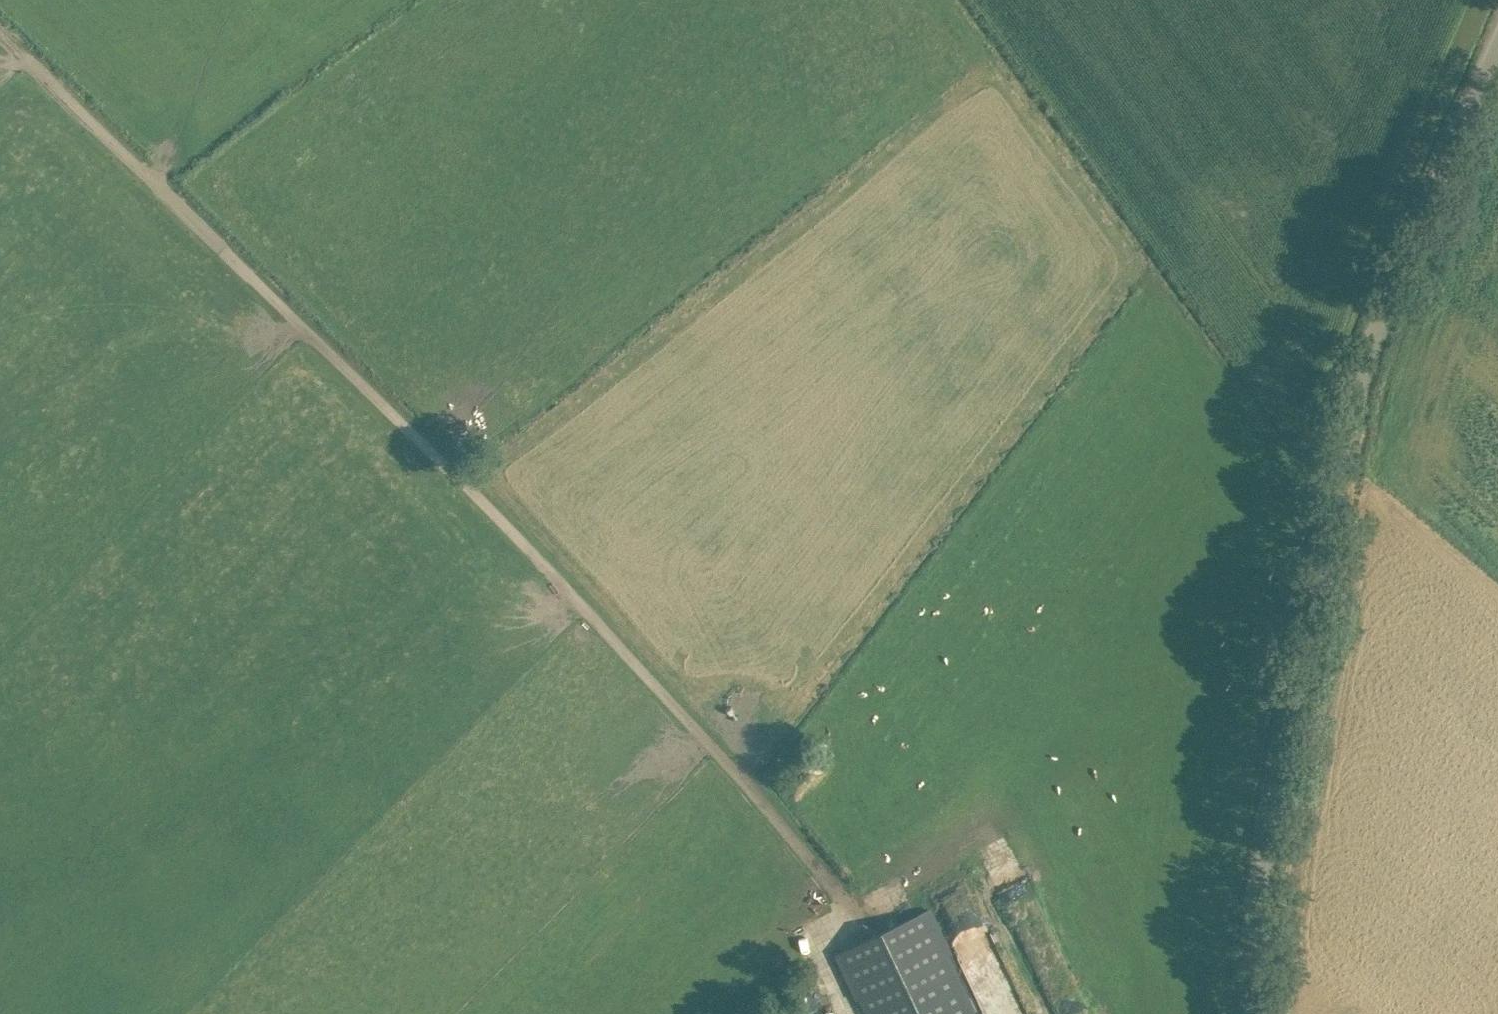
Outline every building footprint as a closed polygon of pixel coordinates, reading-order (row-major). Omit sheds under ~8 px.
[(868,1013),(977,1013),(949,955),(954,953),(932,908),(834,953),(856,999),(860,998),(868,1013)]
